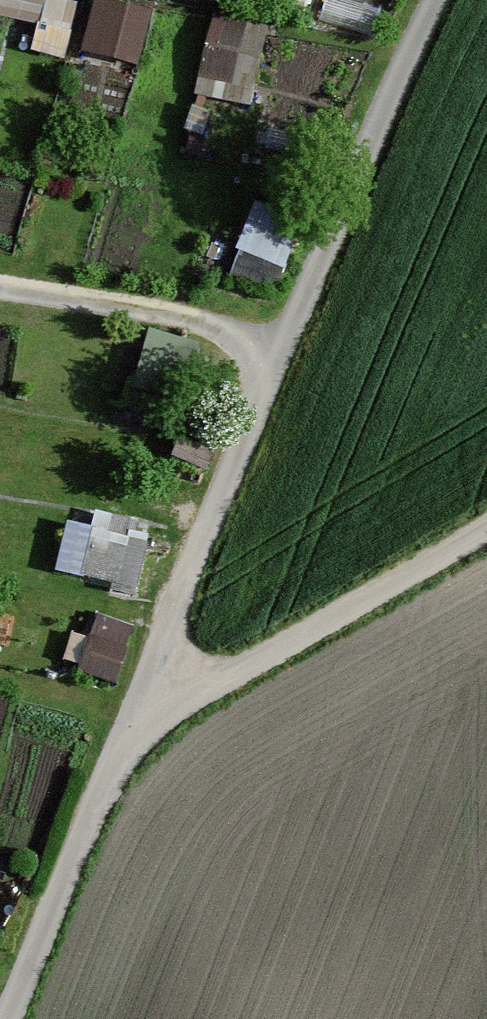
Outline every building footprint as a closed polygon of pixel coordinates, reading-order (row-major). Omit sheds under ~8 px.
[(161,1),(158,0),(102,0),(91,39),(146,54),(161,1)] [(221,10),(207,82),(260,93),(274,20),(221,10)] [(158,521),(75,507),(65,562),(148,577),(158,521)]
